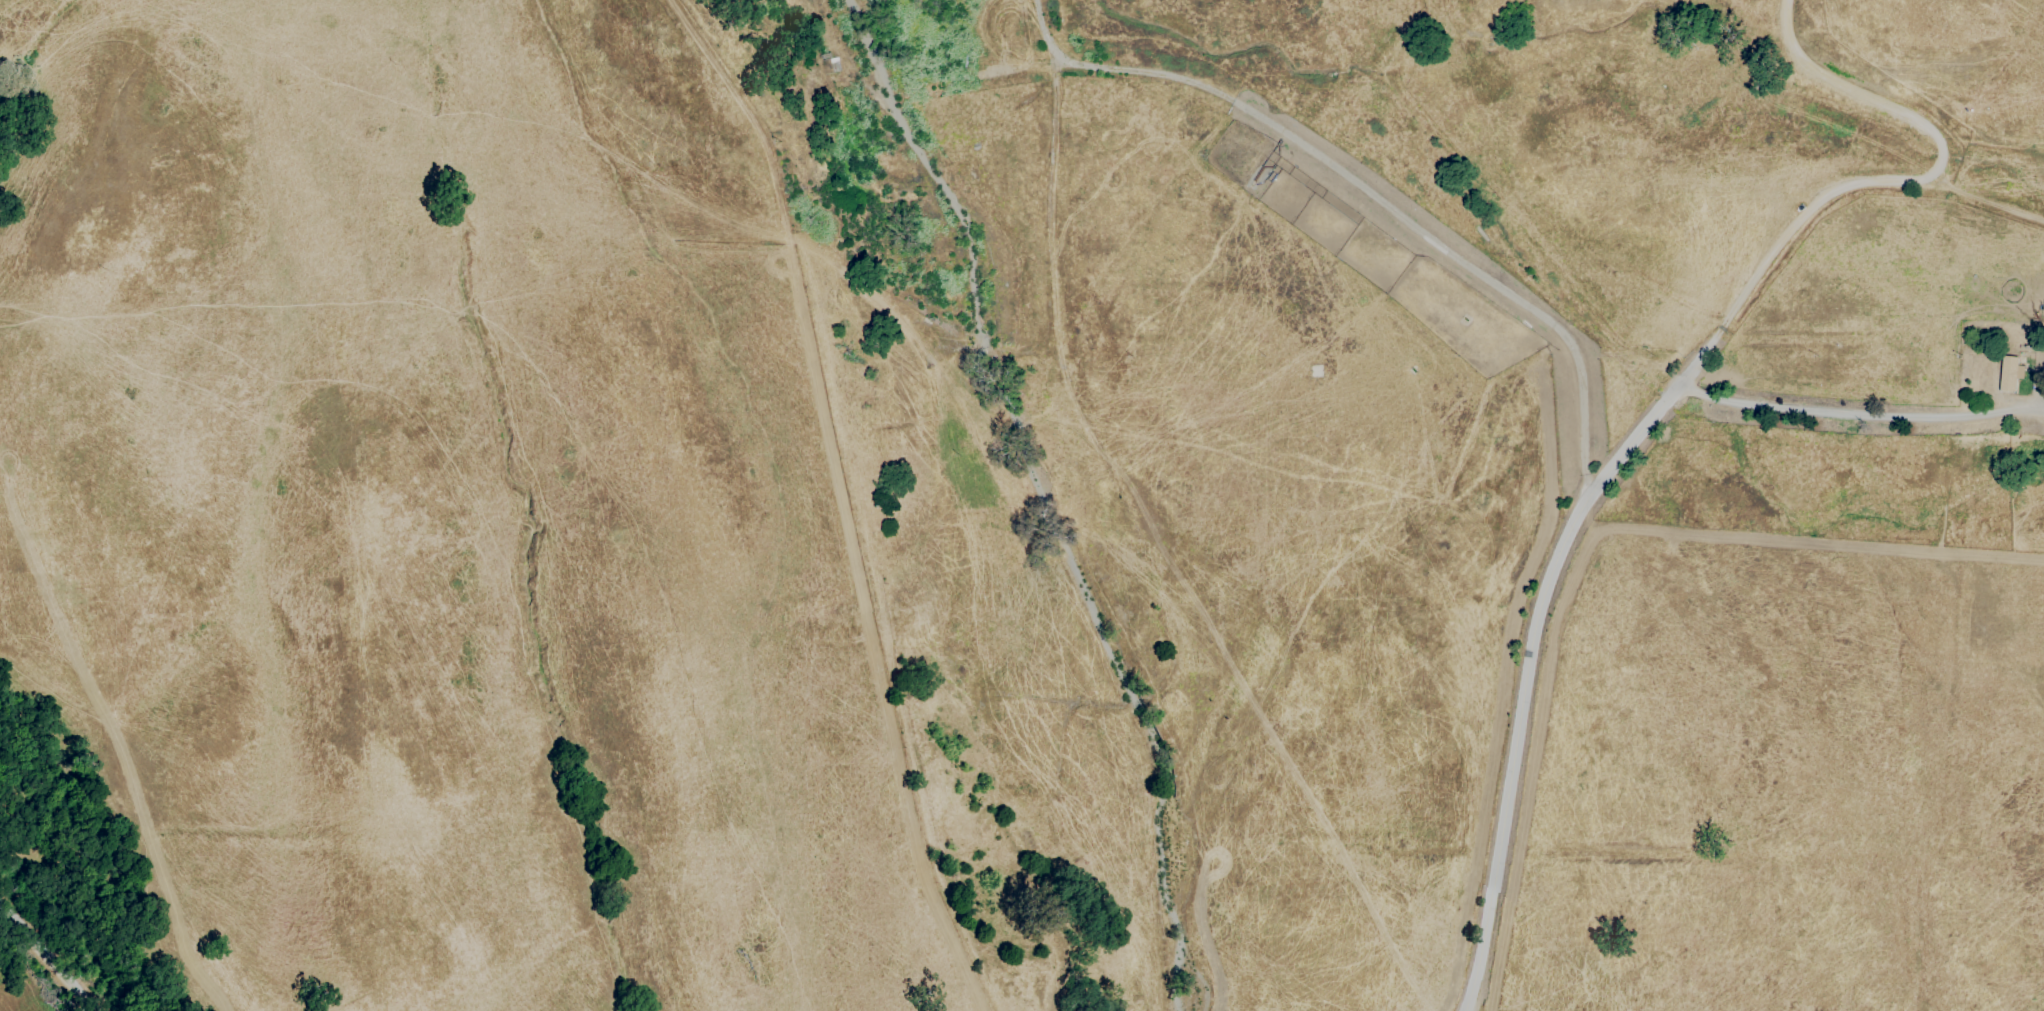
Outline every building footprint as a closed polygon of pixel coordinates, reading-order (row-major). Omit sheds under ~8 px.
[(2015,356),(1999,356),(1996,391),(2013,393),(2014,380),(2021,379),(2022,365),(2014,365),(2015,356)]
